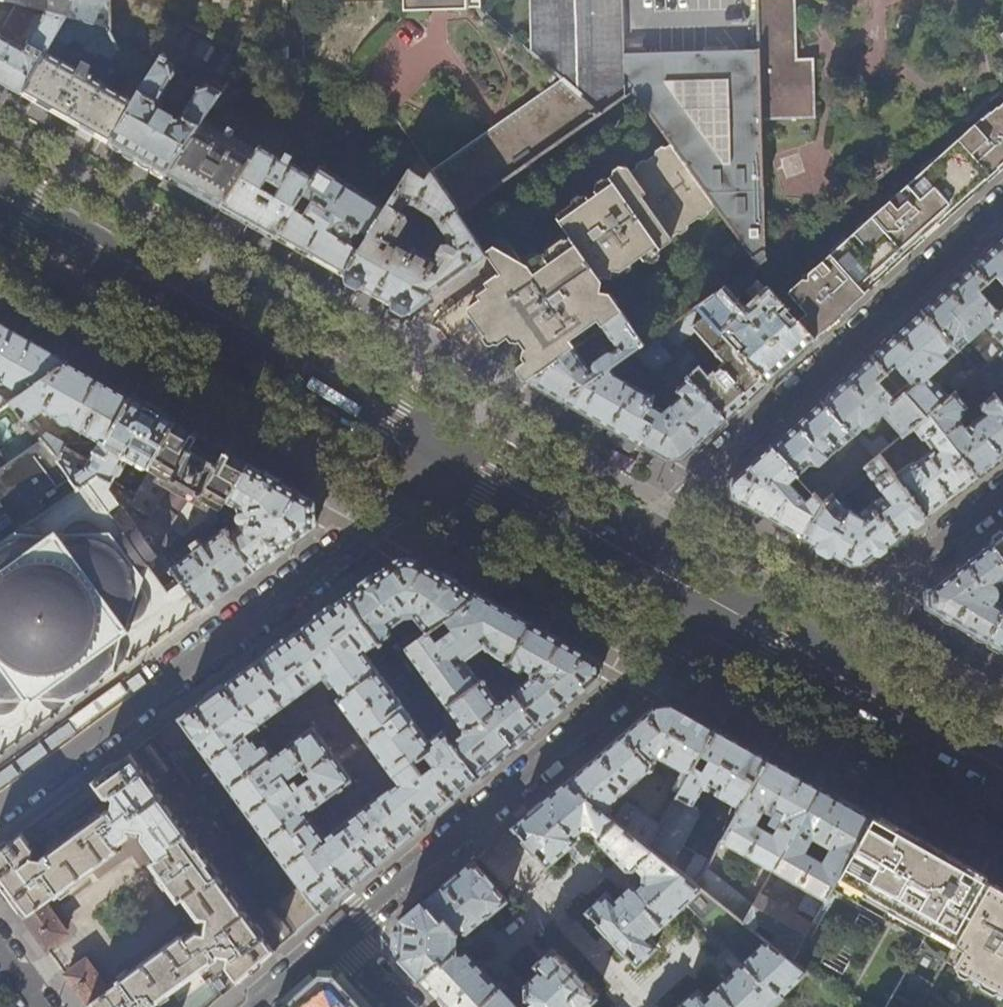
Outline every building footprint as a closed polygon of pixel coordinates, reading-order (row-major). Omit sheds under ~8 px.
[(28,6),(38,8),(47,11),(50,11),(50,0),(29,0),(28,6)] [(50,11),(67,16),(108,26),(111,27),(110,0),(50,0),(50,11)] [(111,27),(108,26),(119,49),(147,51),(168,48),(183,24),(239,46),(248,26),(286,26),(286,0),(110,0),(111,27)] [(531,51),(566,81),(602,113),(625,96),(624,55),(621,0),(530,0),(531,51)] [(38,8),(28,6),(17,3),(2,29),(0,33),(0,81),(23,94),(67,16),(50,11),(47,11),(28,45),(23,42),(20,47),(11,41),(16,31),(19,32),(29,14),(33,17),(38,8)] [(758,12),(759,52),(762,121),(813,120),(811,62),(795,63),(793,12),(758,12)] [(128,68),(119,49),(108,26),(67,16),(23,94),(58,114),(111,143),(134,101),(140,92),(131,74),(120,93),(112,89),(124,66),(128,68)] [(249,50),(239,46),(183,24),(168,48),(140,92),(134,101),(111,143),(132,156),(166,175),(203,120),(212,106),(231,76),(249,50)] [(759,52),(624,55),(625,96),(633,91),(671,144),(703,189),(706,193),(715,205),(757,264),(765,259),(762,121),(759,52)] [(244,85),(231,76),(212,106),(216,109),(230,106),(244,85)] [(493,189),(602,113),(566,81),(432,174),(460,214),(494,190),(493,189)] [(993,115),(991,113),(983,120),(982,119),(813,270),(809,266),(805,269),(809,273),(780,299),(783,302),(799,320),(816,338),(852,306),(866,294),(862,290),(885,269),(921,237),(922,238),(927,233),(937,224),(937,223),(967,196),(1002,164),(1002,105),(993,115)] [(226,133),(203,120),(166,175),(189,188),(233,213),(276,237),(315,176),(290,162),(294,155),(288,152),(285,159),(259,145),(256,150),(245,144),(248,139),(235,131),(235,130),(229,127),(226,133)] [(619,306),(610,294),(600,292),(602,283),(598,277),(610,278),(611,278),(612,270),(621,271),(632,263),(641,257),(644,261),(647,262),(649,261),(660,254),(660,249),(670,242),(670,236),(715,205),(706,193),(703,189),(671,144),(630,172),(627,168),(624,167),(596,187),(595,192),(597,194),(590,200),(588,197),(583,196),(558,213),(557,218),(571,237),(529,266),(520,261),(501,275),(499,277),(497,274),(443,315),(434,326),(452,336),(485,355),(499,346),(499,342),(508,336),(512,342),(519,342),(520,341),(525,348),(524,349),(523,358),(526,362),(519,366),(519,375),(530,381),(565,355),(575,348),(576,348),(570,340),(598,320),(604,327),(623,313),(619,306)] [(460,214),(432,174),(419,156),(386,208),(343,275),(379,295),(413,314),(415,310),(488,256),(489,256),(486,251),(460,214)] [(321,166),(315,176),(276,237),(307,255),(343,275),(386,208),(321,166)] [(997,242),(973,265),(989,283),(997,276),(1002,283),(1002,237),(997,242)] [(782,246),(765,259),(757,264),(753,268),(767,284),(771,264),(787,253),(782,246)] [(501,275),(520,261),(494,247),(486,251),(489,256),(488,256),(501,275)] [(641,291),(643,279),(632,263),(621,271),(612,270),(611,278),(610,278),(598,277),(602,283),(600,292),(610,294),(619,306),(641,291)] [(989,283),(973,265),(947,288),(922,310),(960,352),(988,327),(1002,345),(1002,309),(1000,312),(981,290),(989,283)] [(790,362),(816,338),(799,320),(790,328),(775,310),(783,302),(780,299),(772,290),(757,303),(756,301),(744,311),(724,288),(723,288),(699,305),(726,335),(729,333),(730,328),(736,330),(739,334),(736,336),(741,342),(744,339),(750,346),(742,353),(768,382),(790,362)] [(699,305),(654,337),(673,359),(727,418),(748,400),(768,382),(742,353),(726,335),(699,305)] [(933,375),(960,352),(922,310),(896,334),(872,355),(897,384),(906,376),(913,385),(905,393),(926,417),(930,414),(951,397),(933,375)] [(638,348),(644,344),(623,313),(604,327),(619,350),(613,354),(608,354),(595,363),(593,365),(593,368),(588,360),(585,362),(575,348),(565,355),(530,381),(547,391),(566,401),(569,397),(612,366),(638,348)] [(43,346),(5,325),(0,322),(0,380),(12,387),(0,389),(0,410),(11,402),(10,401),(69,361),(43,346)] [(673,359),(654,337),(644,344),(638,348),(659,372),(673,359)] [(1001,355),(1002,354),(994,345),(977,358),(980,362),(973,367),(979,373),(992,363),(1001,355)] [(890,390),(897,384),(872,355),(845,379),(822,400),(854,437),(866,427),(867,427),(883,414),(903,436),(906,434),(915,427),(926,417),(905,393),(898,399),(890,390)] [(727,418),(673,359),(659,372),(677,391),(672,395),(676,400),(664,410),(652,403),(644,418),(653,424),(640,443),(653,451),(668,459),(683,457),(698,445),(727,418)] [(101,379),(69,361),(10,401),(11,402),(27,422),(45,411),(53,416),(49,419),(59,426),(62,423),(68,424),(100,442),(104,444),(109,441),(133,398),(101,379)] [(998,371),(992,363),(979,373),(988,385),(993,392),(1000,386),(992,376),(998,371)] [(618,375),(612,366),(569,397),(566,401),(604,422),(640,443),(653,424),(644,418),(652,403),(655,396),(618,375)] [(964,385),(979,373),(973,367),(968,372),(964,369),(948,382),(956,392),(964,385)] [(984,388),(988,385),(979,373),(964,385),(970,394),(981,385),(984,388)] [(951,397),(930,414),(978,476),(1000,460),(1002,457),(1002,405),(995,394),(980,406),(980,408),(985,414),(966,429),(962,424),(964,411),(967,409),(967,407),(956,392),(951,397)] [(155,410),(133,398),(109,441),(104,444),(100,442),(89,461),(65,447),(58,459),(63,466),(81,488),(99,475),(114,483),(118,475),(121,474),(128,461),(148,472),(149,469),(176,422),(155,410)] [(840,450),(854,437),(822,400),(797,423),(771,445),(799,476),(812,465),(820,466),(827,461),(830,464),(836,459),(833,455),(839,450),(840,450)] [(978,476),(930,414),(926,417),(915,427),(924,438),(926,438),(934,449),(917,462),(910,463),(896,475),(927,515),(952,496),(978,476)] [(176,422),(149,469),(159,475),(156,480),(171,488),(149,520),(144,522),(137,526),(111,488),(114,483),(99,475),(81,488),(0,543),(0,756),(2,755),(5,753),(5,752),(17,743),(18,744),(21,742),(20,741),(26,737),(32,732),(33,733),(36,731),(35,730),(37,729),(38,729),(41,727),(40,726),(52,718),(53,719),(56,717),(55,716),(57,714),(58,715),(61,713),(60,712),(72,704),(73,704),(75,702),(75,701),(87,693),(87,694),(90,692),(89,691),(96,686),(101,682),(102,683),(105,681),(104,680),(116,672),(119,670),(119,669),(130,661),(131,662),(134,660),(133,659),(135,657),(136,658),(139,656),(139,655),(150,646),(151,647),(154,645),(153,644),(155,643),(156,644),(159,641),(158,641),(170,632),(171,633),(174,631),(173,630),(178,626),(185,621),(185,622),(188,620),(187,619),(199,611),(200,612),(203,609),(202,609),(203,608),(173,566),(162,552),(165,548),(167,543),(168,538),(167,532),(190,499),(211,510),(214,505),(223,509),(225,507),(250,463),(213,442),(176,422)] [(46,434),(40,438),(43,442),(58,459),(65,447),(66,446),(59,442),(60,441),(52,437),(52,438),(46,434)] [(911,440),(906,434),(903,436),(891,446),(881,455),(885,460),(911,440)] [(881,455),(891,446),(883,437),(873,446),(865,437),(859,443),(874,460),(881,455)] [(81,488),(63,466),(58,459),(43,442),(0,471),(0,543),(81,488)] [(791,483),(799,476),(771,445),(752,463),(732,481),(733,496),(766,514),(805,536),(824,503),(815,493),(806,500),(791,483)] [(885,460),(881,455),(874,460),(866,467),(886,493),(872,504),(884,520),(888,518),(901,535),(913,526),(927,515),(896,475),(885,460)] [(225,507),(223,509),(220,519),(229,513),(232,507),(239,516),(239,518),(241,521),(240,526),(233,531),(232,529),(229,531),(256,570),(278,553),(316,525),(315,500),(282,481),(250,463),(225,507)] [(862,471),(852,479),(858,486),(863,481),(864,482),(868,479),(862,471)] [(846,495),(858,486),(852,479),(840,489),(836,492),(842,500),(847,496),(846,495)] [(832,495),(836,492),(840,489),(832,480),(815,493),(824,503),(832,495)] [(832,495),(824,503),(805,536),(832,551),(852,562),(866,562),(901,535),(888,518),(884,520),(872,504),(859,514),(851,510),(850,511),(840,505),(832,495)] [(210,527),(220,519),(217,514),(206,521),(210,527)] [(226,528),(173,566),(203,608),(226,591),(256,570),(229,531),(226,528)] [(992,541),(1002,556),(1002,533),(992,541)] [(1002,582),(1002,556),(992,541),(960,566),(927,591),(928,606),(956,622),(987,640),(1002,615),(1002,600),(1000,598),(1001,595),(998,586),(1002,582)] [(395,561),(345,597),(379,643),(381,646),(385,643),(384,641),(391,636),(393,628),(408,617),(414,616),(423,628),(403,643),(406,648),(471,600),(476,591),(441,571),(420,559),(395,561)] [(505,607),(476,591),(471,600),(406,648),(406,649),(447,704),(481,681),(465,659),(486,646),(489,650),(508,661),(511,659),(532,623),(505,607)] [(298,932),(336,900),(394,850),(449,803),(478,778),(451,741),(442,729),(428,740),(366,654),(379,643),(345,597),(318,616),(259,659),(155,735),(178,766),(201,749),(301,886),(276,903),(298,932)] [(987,640),(1002,649),(1002,615),(987,640)] [(511,659),(508,661),(499,668),(504,675),(515,668),(520,671),(522,671),(525,670),(527,668),(532,671),(532,676),(502,700),(497,700),(483,679),(481,681),(447,704),(463,726),(464,731),(451,741),(478,778),(507,754),(599,675),(598,660),(567,643),(558,638),(532,623),(511,659)] [(676,766),(690,774),(717,727),(696,715),(673,702),(658,704),(619,737),(566,782),(606,814),(618,797),(651,770),(655,762),(671,771),(676,766)] [(760,752),(717,727),(690,774),(668,813),(684,822),(704,786),(740,807),(769,757),(760,752)] [(149,1006),(152,1006),(159,1001),(203,969),(216,959),(217,956),(226,958),(225,967),(237,983),(260,964),(275,952),(245,912),(244,912),(162,799),(163,798),(131,753),(92,781),(104,798),(112,799),(111,808),(106,807),(73,831),(41,854),(41,858),(32,857),(33,847),(22,832),(0,848),(0,884),(25,918),(25,917),(47,947),(66,932),(45,903),(55,896),(56,898),(120,852),(117,847),(130,838),(131,832),(140,833),(140,839),(155,860),(150,863),(178,902),(183,899),(198,920),(204,921),(203,930),(196,930),(183,938),(180,934),(117,980),(119,983),(108,990),(87,961),(67,974),(88,1004),(87,1004),(89,1006),(149,1006)] [(821,787),(799,774),(769,757),(740,807),(721,840),(774,870),(821,787)] [(606,814),(566,782),(536,808),(514,827),(526,840),(523,842),(523,845),(530,854),(534,854),(536,852),(547,866),(576,840),(573,836),(583,827),(591,828),(599,836),(597,836),(627,869),(633,869),(637,864),(645,872),(644,883),(639,888),(636,885),(632,885),(616,901),(608,892),(588,910),(606,931),(603,933),(603,937),(611,945),(615,946),(617,944),(625,952),(626,952),(637,964),(658,945),(650,937),(685,902),(743,964),(708,998),(699,990),(681,1006),(767,1006),(791,985),(812,1006),(851,1006),(792,961),(744,922),(696,885),(649,848),(613,819),(606,814)] [(809,889),(799,908),(816,918),(873,816),(844,800),(821,787),(774,870),(809,889)] [(627,801),(613,819),(649,848),(660,827),(627,801)] [(816,918),(812,924),(792,961),(851,1006),(921,1006),(947,962),(991,882),(953,861),(904,833),(873,816),(816,918)] [(465,952),(456,952),(457,935),(460,935),(460,932),(467,932),(487,915),(489,916),(507,901),(474,861),(461,872),(421,906),(398,925),(397,950),(411,966),(446,1002),(450,1006),(515,1006),(465,952)] [(706,866),(696,885),(744,922),(754,904),(706,866)] [(991,882),(947,962),(957,968),(959,973),(964,975),(969,974),(981,981),(980,983),(981,985),(994,992),(997,990),(1002,994),(1002,890),(991,882)] [(792,961),(812,924),(760,894),(754,904),(744,922),(792,961)] [(597,997),(586,986),(587,985),(564,961),(563,961),(553,950),(535,966),(541,972),(525,987),(525,1000),(531,1006),(530,1006),(586,1006),(597,997)] [(333,991),(322,991),(312,999),(302,1006),(347,1006),(333,991)]
